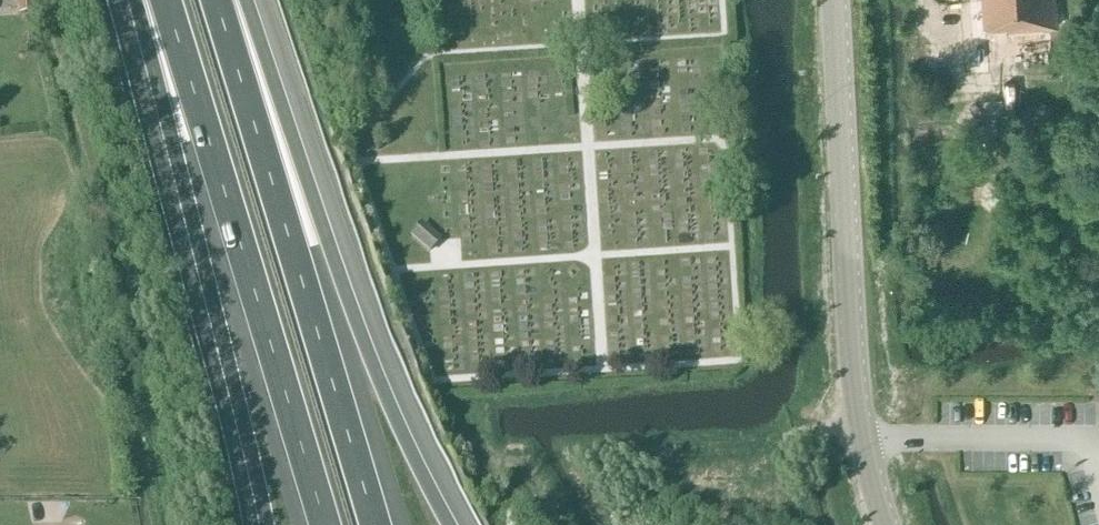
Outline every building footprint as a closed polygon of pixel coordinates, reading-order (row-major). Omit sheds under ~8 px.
[(33,15),(32,0),(17,0),(18,15),(33,15)] [(983,26),(1007,25),(1007,30),(1058,26),(1056,0),(980,0),(983,26)] [(429,252),(439,241),(421,226),(411,237),(429,252)]
